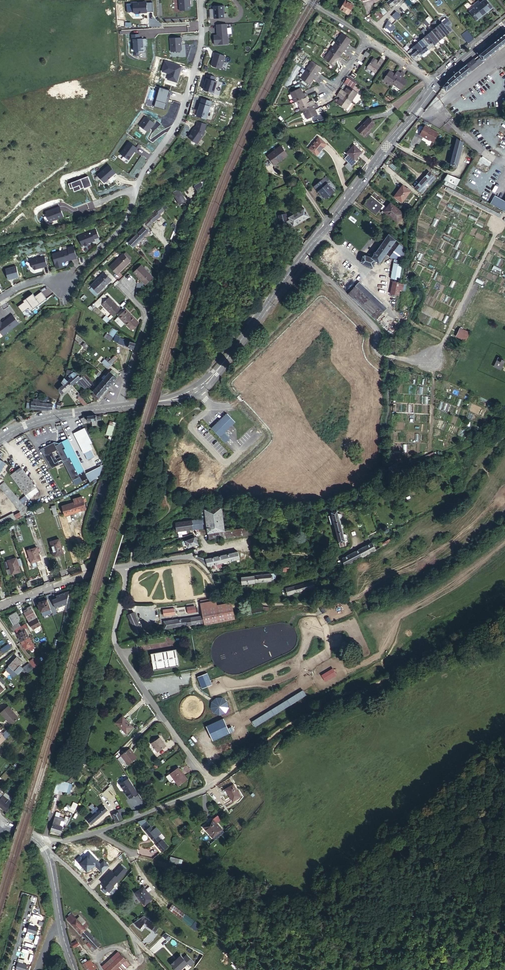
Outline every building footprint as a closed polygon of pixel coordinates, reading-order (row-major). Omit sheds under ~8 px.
[(181,12),(190,11),(191,10),(191,0),(180,0),(181,12)] [(349,15),(354,6),(346,1),(341,10),(349,15)] [(476,5),(485,15),(493,9),(486,1),(482,4),(480,2),(476,5)] [(148,13),(154,13),(154,3),(147,4),(147,3),(134,4),(134,14),(136,15),(140,15),(140,14),(143,13),(143,14),(148,14),(148,13)] [(478,21),(485,15),(476,5),(473,7),(475,10),(471,13),(478,21)] [(215,19),(225,19),(225,11),(226,10),(225,6),(214,7),(215,19)] [(396,11),(391,15),(396,20),(400,15),(396,11)] [(377,20),(383,16),(380,12),(374,16),(377,20)] [(387,29),(391,24),(385,18),(381,24),(387,29)] [(438,27),(446,36),(452,31),(448,27),(451,24),(447,19),(438,27)] [(229,45),(228,25),(217,25),(218,36),(214,36),(215,45),(229,45)] [(436,29),(435,29),(443,38),(446,36),(438,27),(436,29)] [(443,38),(435,29),(431,33),(439,42),(443,38)] [(469,44),(475,39),(469,31),(463,36),(469,44)] [(431,33),(426,37),(434,46),(439,42),(431,33)] [(140,35),(132,36),(133,44),(134,44),(134,53),(139,52),(139,54),(146,54),(146,48),(148,48),(148,40),(142,40),(142,41),(141,41),(140,35)] [(343,35),(337,43),(348,52),(350,48),(348,46),(352,42),(343,35)] [(504,45),(504,35),(479,56),(484,62),(504,45)] [(434,46),(426,37),(421,41),(429,50),(434,46)] [(182,38),(171,39),(172,53),(181,52),(182,51),(182,43),(182,38)] [(422,56),(429,50),(421,41),(414,47),(422,56)] [(337,43),(331,52),(334,54),(340,58),(343,53),(346,55),(348,52),(337,43)] [(408,53),(410,55),(414,59),(416,61),(422,56),(414,47),(411,49),(412,50),(408,53)] [(334,54),(331,52),(325,60),(334,66),(337,61),(340,63),(342,59),(340,58),(334,54)] [(212,65),(213,67),(222,69),(226,56),(215,53),(214,57),(215,57),(212,65)] [(479,56),(474,60),(478,66),(478,67),(484,62),(479,56)] [(379,62),(375,59),(368,67),(377,74),(386,61),(382,59),(379,62)] [(478,66),(474,60),(456,74),(449,81),(443,88),(444,90),(446,93),(455,85),(462,79),(466,76),(472,72),(478,66)] [(167,79),(178,82),(182,65),(164,61),(162,72),(168,73),(167,79)] [(312,61),(306,69),(317,78),(320,74),(317,72),(321,68),(312,61)] [(300,78),(309,84),(312,79),(315,81),(317,78),(306,69),(300,78)] [(384,81),(392,87),(394,85),(401,74),(398,72),(395,75),(391,72),(384,81)] [(406,75),(403,72),(401,74),(394,85),(402,91),(408,82),(403,78),(406,75)] [(216,77),(208,75),(207,79),(208,79),(205,90),(215,93),(218,82),(215,81),(216,77)] [(342,90),(340,93),(353,102),(359,94),(349,86),(345,92),(342,90)] [(290,92),(295,102),(297,101),(307,96),(308,96),(306,91),(303,93),(300,87),(290,92)] [(160,88),(154,107),(165,110),(170,91),(160,88)] [(340,93),(337,96),(340,99),(337,104),(347,111),(353,102),(340,93)] [(307,96),(297,101),(302,110),(303,109),(315,104),(313,99),(309,101),(307,96)] [(196,114),(207,118),(212,100),(202,97),(196,114)] [(318,106),(317,103),(315,104),(303,109),(308,119),(317,114),(315,108),(318,106)] [(146,118),(140,127),(147,132),(149,132),(152,128),(153,128),(155,125),(146,118)] [(189,139),(200,143),(207,124),(196,120),(189,139)] [(370,120),(358,131),(365,137),(370,132),(376,126),(370,120)] [(425,127),(420,137),(424,139),(424,138),(434,144),(438,135),(425,127)] [(320,139),(310,151),(318,158),(328,146),(320,139)] [(463,146),(456,142),(454,153),(455,153),(451,167),(456,168),(460,156),(463,146)] [(138,150),(130,144),(121,156),(130,161),(138,150)] [(347,153),(348,155),(354,161),(355,160),(362,153),(355,145),(347,153)] [(284,161),(289,157),(282,148),(277,151),(284,161)] [(276,166),(284,161),(277,151),(269,157),(276,166)] [(348,155),(344,159),(348,164),(351,167),(357,162),(355,160),(354,161),(348,155)] [(114,173),(108,165),(98,175),(104,182),(114,173)] [(419,191),(421,190),(423,188),(427,183),(430,186),(434,181),(431,179),(433,177),(429,173),(426,175),(415,187),(419,191)] [(444,180),(450,183),(451,180),(458,183),(460,181),(448,175),(447,176),(446,178),(445,179),(444,180)] [(84,190),(92,187),(88,178),(68,185),(70,190),(73,189),(74,193),(81,191),(81,190),(84,189),(84,190)] [(327,183),(324,180),(315,189),(318,193),(328,184),(327,183)] [(195,185),(200,191),(201,189),(203,183),(202,181),(195,185)] [(328,184),(318,193),(326,200),(335,192),(334,191),(336,189),(329,181),(327,183),(328,184)] [(402,186),(394,197),(402,203),(410,192),(402,186)] [(182,204),(188,200),(181,188),(180,188),(174,192),(182,204)] [(502,217),(447,188),(446,191),(500,219),(502,217)] [(375,193),(364,206),(376,216),(381,209),(397,222),(404,214),(391,204),(390,204),(387,202),(375,193)] [(490,204),(504,211),(504,209),(504,201),(495,195),(490,204)] [(51,223),(64,218),(60,208),(46,214),(50,222),(51,223)] [(161,212),(159,210),(144,223),(149,227),(161,217),(159,215),(161,212)] [(288,222),(288,223),(281,228),(282,230),(284,230),(284,232),(290,229),(289,228),(293,226),(294,227),(309,218),(305,210),(290,221),(291,223),(289,224),(288,222)] [(281,228),(288,223),(284,212),(278,215),(281,228)] [(133,239),(129,243),(133,248),(149,233),(144,228),(137,235),(133,239)] [(78,238),(82,247),(90,244),(90,243),(95,241),(95,240),(99,239),(96,231),(78,238)] [(397,240),(389,234),(372,259),(374,261),(379,264),(397,240)] [(406,248),(400,243),(390,258),(403,259),(406,248)] [(62,264),(77,259),(73,247),(67,249),(67,250),(54,254),(54,255),(52,256),(56,269),(63,267),(62,264)] [(130,261),(123,254),(109,267),(116,274),(130,261)] [(34,271),(47,267),(44,257),(31,261),(33,270),(34,271)] [(374,261),(372,259),(365,257),(363,258),(361,263),(362,265),(367,266),(366,268),(372,269),(373,266),(374,261)] [(391,279),(400,280),(402,261),(394,259),(392,269),(394,271),(392,273),(391,279)] [(152,279),(140,266),(132,273),(144,286),(152,279)] [(5,270),(8,280),(15,278),(15,279),(19,278),(16,267),(5,270)] [(111,279),(104,271),(90,284),(96,292),(111,279)] [(333,271),(328,277),(334,284),(340,289),(345,283),(333,271)] [(405,291),(406,285),(404,284),(401,284),(394,282),(391,294),(400,296),(401,290),(405,291)] [(359,284),(348,296),(375,321),(384,311),(380,307),(382,304),(359,284)] [(31,312),(46,300),(41,293),(35,298),(32,295),(23,302),(24,303),(18,308),(23,314),(28,309),(31,312)] [(111,316),(119,309),(108,297),(100,304),(111,316)] [(127,328),(135,321),(124,310),(116,317),(127,328)] [(3,337),(19,325),(12,316),(2,324),(0,322),(0,333),(3,337)] [(135,321),(127,328),(131,332),(138,325),(135,321)] [(116,332),(110,328),(104,338),(110,342),(116,332)] [(461,330),(457,337),(466,342),(470,334),(461,330)] [(134,350),(136,344),(120,339),(118,344),(128,347),(128,348),(134,350)] [(498,358),(494,367),(500,370),(504,361),(498,358)] [(111,365),(105,360),(102,364),(107,369),(111,365)] [(69,383),(72,386),(76,383),(80,379),(76,374),(74,373),(71,376),(70,375),(68,377),(70,379),(68,381),(70,383),(69,383)] [(110,373),(106,377),(113,383),(117,379),(113,376),(110,373)] [(85,375),(81,378),(88,386),(92,383),(85,375)] [(113,383),(106,377),(103,381),(110,387),(113,383)] [(81,378),(80,379),(76,383),(77,385),(83,387),(84,389),(88,386),(81,378)] [(64,379),(61,383),(63,385),(68,390),(72,386),(69,383),(67,382),(65,380),(64,379)] [(103,381),(100,385),(107,390),(110,387),(103,381)] [(68,390),(63,385),(58,390),(63,395),(68,390)] [(94,392),(94,393),(100,399),(107,390),(100,385),(94,392)] [(100,399),(94,393),(91,396),(96,402),(100,399)] [(88,406),(81,396),(78,399),(84,406),(88,406)] [(35,410),(37,401),(33,400),(33,403),(31,403),(31,404),(27,404),(27,409),(35,410)] [(230,415),(215,429),(228,443),(233,438),(228,433),(239,424),(230,415)] [(113,434),(117,422),(111,420),(107,432),(113,434)] [(90,445),(89,443),(92,441),(85,427),(73,433),(83,452),(90,448),(88,445),(90,445)] [(81,478),(84,482),(89,480),(86,474),(68,439),(59,445),(59,446),(56,448),(54,444),(41,452),(53,471),(64,464),(74,482),(81,478)] [(90,448),(83,452),(87,459),(94,456),(90,448)] [(391,473),(392,475),(430,458),(429,456),(391,473)] [(89,480),(90,481),(99,474),(101,467),(99,466),(89,471),(89,473),(86,474),(89,480)] [(12,478),(25,495),(34,488),(20,468),(11,476),(12,478)] [(23,517),(25,508),(3,483),(0,486),(0,488),(20,512),(15,517),(18,520),(23,517)] [(25,495),(28,499),(37,492),(34,488),(25,495)] [(65,516),(78,512),(86,510),(82,497),(73,500),(74,503),(62,506),(65,516)] [(225,531),(224,525),(223,521),(222,513),(221,507),(201,510),(201,511),(202,516),(202,517),(205,517),(206,528),(208,534),(225,531)] [(339,519),(338,514),(337,511),(331,512),(332,515),(328,516),(331,525),(334,525),(339,543),(340,547),(345,546),(344,542),(345,542),(344,539),(343,535),(339,519)] [(0,523),(0,530),(3,529),(6,526),(13,523),(16,521),(13,515),(0,523)] [(175,521),(175,522),(176,530),(176,532),(206,528),(205,517),(202,517),(194,518),(176,521),(175,521)] [(225,531),(208,534),(209,542),(253,535),(252,528),(232,531),(232,530),(225,531)] [(195,538),(186,542),(188,548),(192,547),(197,544),(195,538)] [(382,545),(383,547),(395,541),(394,538),(390,540),(389,540),(385,542),(386,543),(382,545)] [(63,554),(58,540),(50,542),(54,557),(63,554)] [(342,559),(345,567),(376,551),(372,543),(342,559)] [(37,549),(28,551),(32,564),(41,561),(37,549)] [(201,556),(196,557),(208,567),(216,565),(217,569),(221,568),(220,564),(239,559),(238,552),(206,559),(204,556),(201,556)] [(16,558),(8,560),(12,574),(20,572),(16,558)] [(275,574),(241,578),(242,585),(276,581),(275,574)] [(302,592),(315,588),(313,582),(281,591),(282,594),(286,593),(287,596),(302,592)] [(202,607),(205,624),(234,619),(232,602),(217,605),(216,600),(201,602),(202,607)] [(45,611),(50,610),(47,601),(39,603),(40,605),(38,605),(40,613),(45,611)] [(29,623),(37,619),(31,607),(27,609),(28,611),(24,613),(29,623)] [(263,608),(246,612),(247,616),(263,613),(264,613),(269,612),(268,608),(263,608)] [(134,612),(127,615),(135,634),(142,631),(134,612)] [(23,620),(21,616),(19,617),(16,613),(8,617),(12,624),(13,625),(18,623),(23,620)] [(165,629),(201,624),(200,617),(164,622),(165,629)] [(20,627),(18,623),(13,625),(12,624),(8,626),(12,631),(14,630),(20,627)] [(25,630),(23,626),(20,627),(14,630),(17,634),(25,630)] [(17,634),(19,639),(27,635),(25,630),(17,634)] [(33,646),(29,638),(21,643),(25,650),(28,649),(30,652),(34,649),(33,646)] [(175,650),(150,654),(153,671),(178,667),(175,650)] [(22,663),(17,658),(9,666),(17,675),(21,670),(18,667),(22,663)] [(33,668),(33,669),(37,666),(33,662),(32,660),(29,663),(33,668)] [(33,668),(28,664),(22,670),(27,674),(33,668)] [(19,718),(8,706),(1,713),(11,725),(19,718)] [(132,728),(122,717),(116,723),(122,730),(126,734),(132,728)] [(165,747),(159,738),(150,744),(156,753),(165,747)] [(136,759),(128,749),(120,756),(127,765),(136,759)] [(186,779),(178,767),(169,773),(175,781),(178,785),(186,779)] [(175,781),(169,773),(165,775),(171,783),(175,781)] [(63,791),(66,783),(62,782),(62,783),(57,782),(55,789),(63,791)] [(241,798),(235,785),(226,789),(233,802),(241,798)] [(115,795),(111,786),(102,793),(109,801),(115,795)] [(0,799),(0,808),(6,813),(13,805),(7,800),(4,803),(0,799)] [(69,811),(74,813),(78,804),(73,802),(69,811)] [(107,810),(104,806),(87,821),(90,825),(107,810)] [(126,817),(122,808),(114,812),(115,814),(113,816),(116,822),(116,823),(122,820),(122,819),(126,817)] [(62,821),(54,819),(52,824),(57,826),(57,824),(59,825),(59,827),(61,828),(63,823),(64,824),(64,825),(67,827),(70,820),(67,819),(67,820),(62,819),(62,821)] [(221,831),(211,820),(202,828),(212,839),(221,831)] [(154,831),(146,821),(140,823),(157,845),(159,847),(163,843),(162,841),(158,836),(154,831)] [(57,826),(52,824),(50,832),(58,835),(61,828),(59,827),(59,825),(57,824),(57,826)] [(221,831),(212,839),(214,841),(223,834),(221,831)] [(159,847),(157,845),(155,847),(157,850),(160,854),(168,848),(162,841),(163,843),(159,847)] [(181,865),(182,859),(170,856),(168,862),(181,865)] [(103,880),(113,886),(119,876),(110,870),(103,880)] [(152,899),(143,887),(136,893),(144,905),(152,899)] [(172,904),(168,909),(201,934),(204,930),(172,904)] [(82,925),(77,919),(71,913),(68,915),(69,916),(67,918),(80,934),(88,927),(85,923),(82,925)] [(144,923),(155,931),(159,926),(142,914),(135,924),(140,928),(144,923)] [(88,927),(80,934),(85,939),(84,941),(93,951),(103,942),(89,926),(88,927)] [(199,941),(202,944),(203,944),(209,938),(206,935),(199,941)] [(190,966),(194,962),(184,951),(170,963),(176,969),(179,969),(188,963),(190,966)] [(105,969),(121,955),(118,952),(103,967),(105,969)] [(121,955),(105,969),(106,969),(115,969),(117,968),(125,960),(121,955)] [(82,965),(89,961),(86,956),(79,960),(82,965)] [(125,960),(117,968),(119,969),(121,969),(125,966),(128,963),(125,960)] [(89,961),(82,965),(86,969),(90,968),(91,969),(92,969),(94,969),(89,961)]
